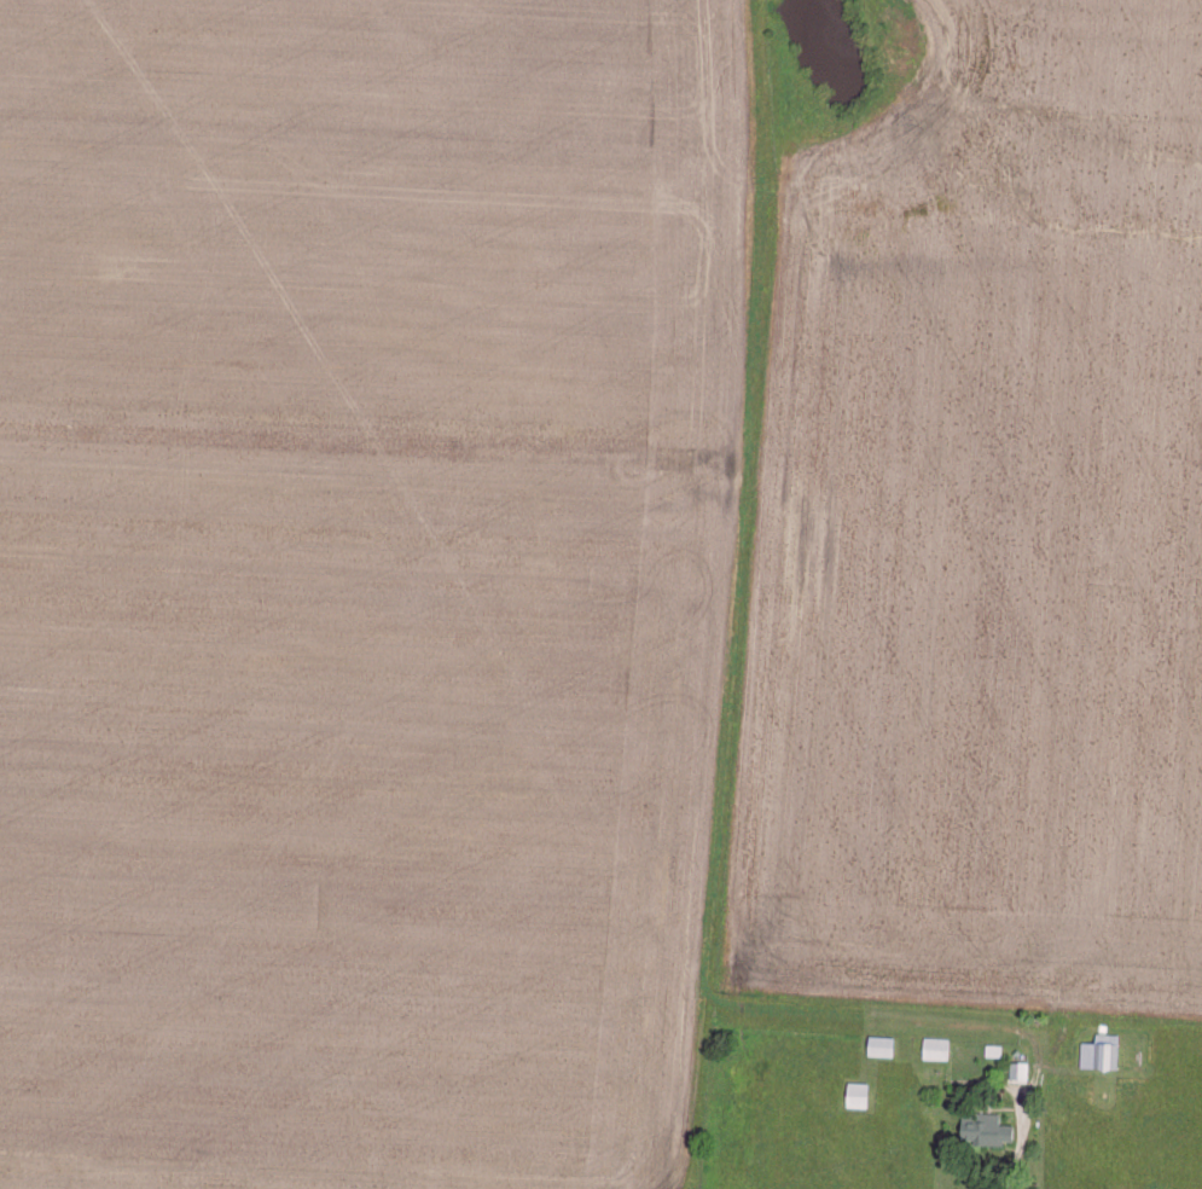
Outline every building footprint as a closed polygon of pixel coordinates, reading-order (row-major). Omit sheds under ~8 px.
[(1116,1032),(1093,1031),(1093,1040),(1080,1039),(1079,1065),(1115,1067),(1116,1032)] [(948,1036),(921,1035),(920,1057),(947,1058),(948,1036)] [(1026,1060),(1009,1059),(1008,1078),(1026,1078),(1026,1060)] [(1014,1122),(1000,1122),(1000,1111),(958,1110),(958,1140),(1013,1141),(1014,1122)]
